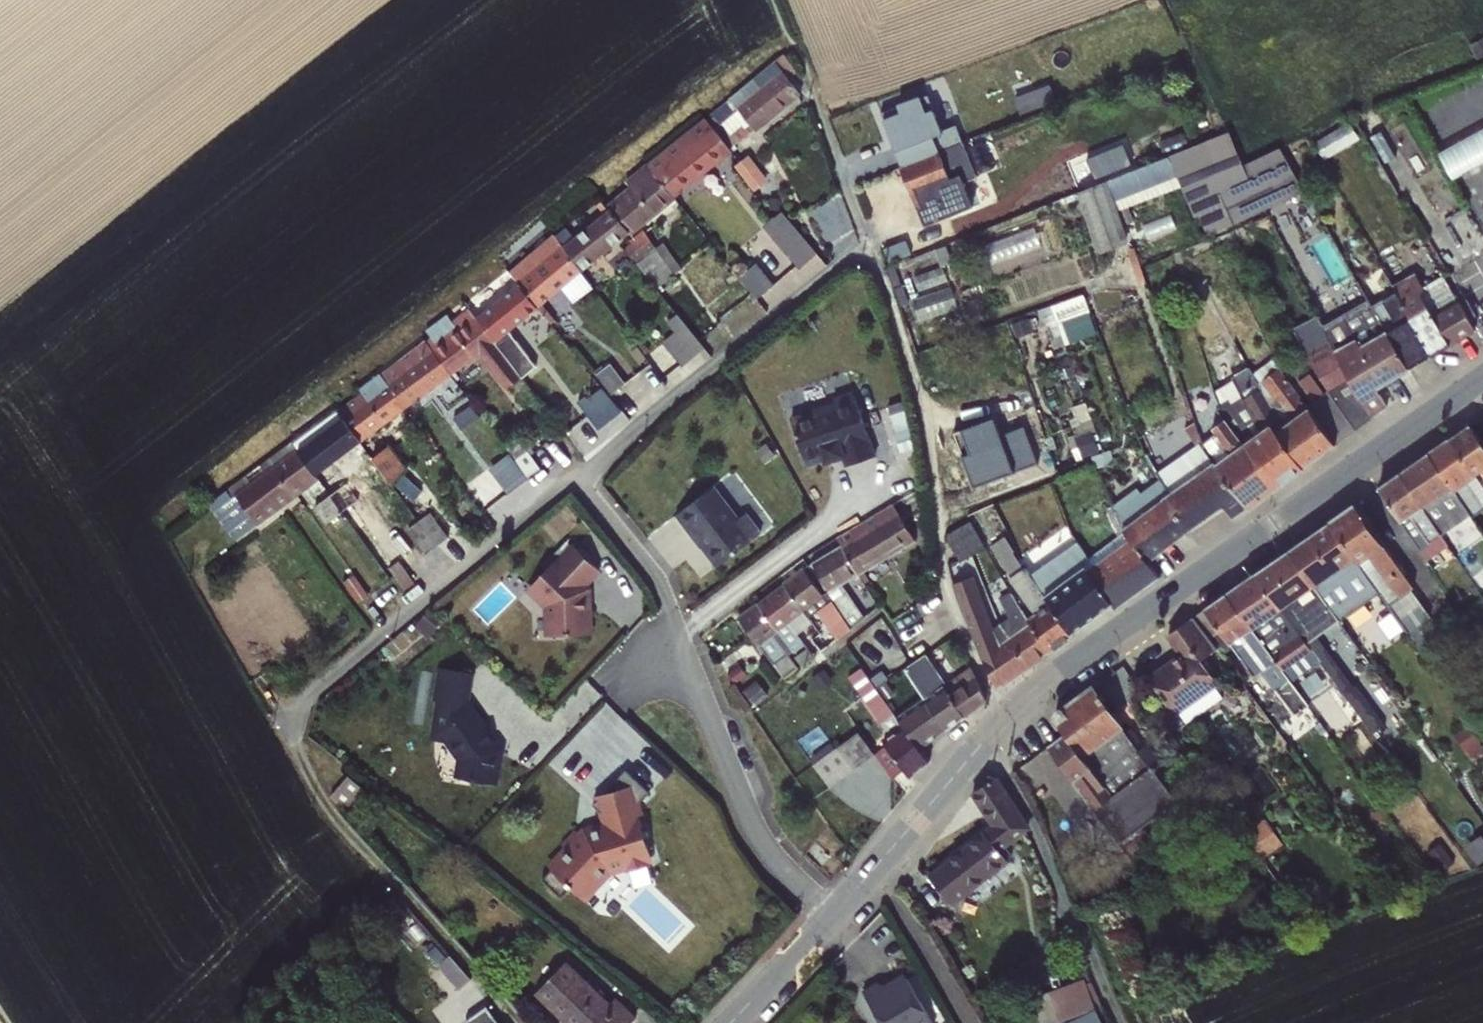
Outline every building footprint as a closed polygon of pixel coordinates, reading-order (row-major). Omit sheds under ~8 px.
[(1469,44),(1476,59),(1482,56),(1482,38),(1469,44)] [(784,56),(711,118),(732,146),(800,93),(789,79),(796,71),(784,56)] [(1050,85),(1014,98),(1020,114),(1056,101),(1050,85)] [(900,168),(963,143),(956,125),(941,130),(928,95),(920,98),(919,95),(897,104),(898,107),(879,114),(900,168)] [(654,173),(674,197),(732,150),(706,117),(646,164),(654,173)] [(1349,122),(1314,143),(1324,160),(1360,139),(1349,122)] [(1439,153),(1453,179),(1482,163),(1482,129),(1439,153)] [(1184,131),(1158,141),(1164,156),(1190,146),(1184,131)] [(1228,133),(1169,156),(1182,187),(1195,217),(1199,215),(1208,234),(1305,191),(1279,148),(1242,165),(1228,133)] [(963,143),(900,168),(910,195),(913,193),(925,224),(973,206),(963,180),(975,176),(963,143)] [(1169,156),(1107,181),(1118,211),(1182,187),(1169,156)] [(746,157),(741,161),(764,189),(768,185),(746,157)] [(756,195),(764,189),(741,161),(733,166),(756,195)] [(619,240),(620,240),(674,197),(654,173),(611,209),(629,232),(619,240)] [(1118,211),(1107,181),(1076,193),(1097,254),(1128,242),(1118,211)] [(771,219),(799,266),(821,253),(792,206),(771,219)] [(629,232),(611,209),(563,247),(582,271),(620,240),(619,240),(629,232)] [(643,232),(627,249),(658,288),(671,277),(643,232)] [(968,236),(934,249),(940,267),(952,263),(951,259),(973,251),(968,236)] [(512,272),(539,305),(582,271),(563,247),(556,237),(512,272)] [(906,240),(884,248),(889,263),(912,255),(906,240)] [(761,261),(744,275),(772,309),(831,259),(821,248),(780,283),(761,261)] [(942,267),(914,277),(919,292),(947,281),(942,267)] [(469,309),(494,341),(539,305),(512,272),(509,268),(465,303),(469,309)] [(1395,291),(1431,355),(1475,331),(1443,275),(1422,287),(1414,273),(1392,286),(1395,291)] [(950,287),(911,300),(918,321),(957,309),(950,287)] [(1395,291),(1371,306),(1408,369),(1431,355),(1395,291)] [(668,379),(764,318),(751,299),(699,332),(690,318),(647,345),(668,379)] [(1368,299),(1323,326),(1373,418),(1386,408),(1375,389),(1408,369),(1371,306),(1368,299)] [(1056,314),(1059,323),(1062,322),(1061,321),(1069,319),(1064,302),(1051,307),(1053,315),(1056,314)] [(427,342),(451,373),(479,353),(505,388),(521,377),(505,357),(494,341),(469,309),(454,321),(449,315),(440,322),(444,328),(427,342)] [(1069,319),(1061,321),(1062,322),(1069,342),(1096,333),(1088,312),(1069,319)] [(1373,418),(1323,326),(1317,315),(1292,328),(1328,393),(1354,431),(1373,418)] [(530,338),(505,357),(521,377),(525,383),(543,370),(537,363),(545,357),(530,338)] [(381,376),(404,408),(451,373),(427,342),(426,341),(381,376)] [(1274,358),(1251,374),(1282,424),(1273,429),(1303,468),(1335,445),(1307,407),(1274,358)] [(613,367),(601,377),(623,404),(635,394),(613,367)] [(1282,424),(1251,374),(1248,368),(1221,383),(1223,386),(1214,392),(1219,407),(1216,409),(1223,419),(1275,489),(1303,468),(1273,429),(1282,424)] [(1313,403),(1325,395),(1309,373),(1297,382),(1313,403)] [(404,408),(381,376),(336,409),(360,441),(404,408)] [(607,389),(584,401),(601,430),(623,417),(607,389)] [(849,392),(838,395),(835,401),(790,416),(799,443),(805,441),(811,461),(824,456),(826,460),(843,454),(846,464),(875,454),(855,395),(849,392)] [(1313,403),(1307,407),(1335,445),(1354,431),(1328,393),(1325,395),(1313,403)] [(470,405),(452,418),(466,436),(483,424),(470,405)] [(427,408),(412,419),(423,434),(438,423),(427,408)] [(360,441),(336,409),(291,442),(315,474),(360,441)] [(953,432),(973,487),(1038,464),(1023,426),(1000,435),(993,418),(953,432)] [(1215,433),(1200,444),(1248,509),(1275,489),(1223,419),(1211,429),(1215,433)] [(1072,427),(1075,436),(1068,439),(1075,459),(1097,451),(1091,432),(1096,431),(1092,420),(1072,427)] [(1248,509),(1200,444),(1193,423),(1184,429),(1196,446),(1156,473),(1159,479),(1169,495),(1162,499),(1186,532),(1224,506),(1232,519),(1248,509)] [(1449,440),(1473,477),(1482,471),(1482,473),(1482,445),(1470,426),(1449,440)] [(1428,454),(1469,516),(1471,518),(1482,510),(1482,491),(1473,477),(1449,440),(1428,454)] [(315,474),(291,442),(269,458),(230,487),(235,494),(212,511),(234,540),(318,477),(315,474)] [(385,448),(372,458),(387,478),(400,469),(385,448)] [(528,477),(509,451),(494,463),(513,489),(528,477)] [(1428,454),(1401,473),(1440,535),(1469,516),(1428,454)] [(405,475),(400,469),(387,478),(394,486),(396,485),(405,475)] [(1440,535),(1401,473),(1378,489),(1427,560),(1448,546),(1440,535)] [(421,490),(405,475),(396,485),(415,500),(421,490)] [(1169,495),(1159,479),(1140,493),(1136,488),(1112,505),(1114,512),(1148,562),(1186,532),(1162,499),(1169,495)] [(346,484),(331,495),(341,509),(358,531),(365,525),(350,503),(357,499),(346,484)] [(712,485),(675,513),(692,537),(696,534),(704,544),(718,563),(760,532),(745,512),(737,518),(712,485)] [(207,504),(212,511),(235,494),(230,487),(207,504)] [(516,489),(487,508),(499,527),(529,508),(516,489)] [(325,522),(341,509),(331,495),(314,507),(325,522)] [(1355,505),(1329,523),(1379,593),(1426,660),(1446,646),(1428,621),(1430,619),(1417,599),(1413,588),(1355,505)] [(899,511),(842,546),(859,574),(915,539),(899,511)] [(430,512),(419,521),(436,544),(447,535),(430,512)] [(1088,557),(1081,562),(1111,604),(1115,609),(1159,577),(1148,562),(1114,512),(1109,514),(1119,535),(1088,557)] [(426,552),(436,544),(419,521),(409,528),(426,552)] [(968,523),(944,536),(959,563),(984,549),(968,523)] [(1329,523),(1288,551),(1338,621),(1379,593),(1329,523)] [(696,534),(692,537),(700,546),(704,544),(696,534)] [(1072,633),(1030,573),(1025,567),(1023,568),(1013,553),(1015,551),(1004,536),(990,545),(1010,578),(1007,579),(1033,614),(1028,618),(1049,653),(1074,636),(1072,633)] [(1077,541),(1070,546),(1081,562),(1088,557),(1077,541)] [(547,595),(548,633),(585,632),(583,586),(580,583),(596,565),(573,544),(557,561),(548,553),(539,563),(544,567),(528,584),(539,595),(547,595)] [(842,546),(807,565),(826,593),(850,627),(864,616),(840,583),(859,574),(842,546)] [(1070,546),(1030,573),(1072,633),(1111,604),(1081,562),(1070,546)] [(1288,551),(1254,575),(1305,645),(1307,644),(1372,734),(1384,725),(1355,685),(1353,686),(1317,636),(1338,621),(1288,551)] [(398,560),(389,567),(404,589),(413,582),(398,560)] [(803,569),(783,584),(804,612),(808,617),(814,614),(819,610),(832,629),(837,637),(850,627),(826,593),(823,595),(803,569)] [(356,574),(346,582),(363,604),(372,596),(356,574)] [(1254,575),(1226,594),(1291,681),(1318,663),(1305,645),(1254,575)] [(1049,653),(1028,618),(1011,592),(998,599),(1008,618),(993,628),(974,578),(952,584),(981,659),(996,689),(1049,653)] [(783,584),(757,603),(793,652),(804,644),(789,623),(804,612),(783,584)] [(1226,594),(1193,617),(1209,638),(1219,631),(1232,649),(1252,677),(1261,671),(1294,715),(1308,705),(1291,681),(1226,594)] [(789,655),(793,652),(757,603),(738,617),(785,677),(798,667),(789,655)] [(819,610),(814,614),(826,633),(832,629),(819,610)] [(1209,638),(1193,617),(1167,635),(1182,655),(1150,678),(1176,715),(1179,713),(1186,724),(1222,698),(1215,688),(1219,685),(1200,660),(1215,650),(1209,638)] [(1219,631),(1209,638),(1222,656),(1232,649),(1219,631)] [(813,656),(807,648),(795,657),(802,665),(813,656)] [(898,670),(921,703),(942,732),(960,718),(957,713),(961,710),(949,693),(947,694),(943,685),(940,687),(919,656),(898,670)] [(463,702),(468,671),(435,665),(429,697),(436,698),(429,734),(442,736),(453,750),(458,751),(454,776),(490,782),(496,748),(463,702)] [(842,677),(857,698),(872,688),(857,666),(842,677)] [(968,667),(943,685),(947,694),(949,693),(973,675),(968,667)] [(973,675),(949,693),(961,710),(957,713),(960,718),(985,699),(973,675)] [(882,681),(872,688),(881,701),(890,694),(882,681)] [(1065,734),(1136,831),(1177,802),(1153,771),(1162,764),(1147,742),(1142,746),(1132,730),(1127,733),(1092,687),(1058,712),(1057,723),(1065,734)] [(899,770),(906,778),(925,763),(917,751),(896,721),(881,701),(872,688),(857,698),(885,737),(878,741),(881,746),(870,754),(888,778),(899,770)] [(921,703),(896,721),(917,751),(942,732),(921,703)] [(1467,726),(1452,735),(1464,753),(1467,751),(1471,757),(1482,749),(1467,726)] [(839,744),(810,765),(826,787),(870,754),(854,733),(839,744)] [(1136,831),(1065,734),(1049,746),(1120,843),(1136,831)] [(805,758),(810,765),(839,744),(833,736),(805,758)] [(651,858),(636,807),(649,795),(626,771),(591,805),(606,827),(584,838),(578,832),(566,845),(567,854),(541,883),(562,901),(571,891),(581,901),(608,872),(624,867),(627,874),(649,867),(647,860),(651,858)] [(348,775),(340,786),(332,796),(351,813),(368,793),(348,775)] [(998,777),(973,793),(993,823),(929,874),(952,903),(1007,860),(999,850),(1028,826),(998,777)] [(1243,806),(1231,813),(1244,832),(1256,823),(1243,806)] [(1265,819),(1244,833),(1262,859),(1283,846),(1265,819)] [(1464,846),(1477,865),(1482,861),(1482,836),(1482,834),(1464,846)] [(567,961),(536,993),(564,1022),(631,1022),(636,1018),(615,998),(610,1003),(567,961)] [(881,1022),(933,1022),(908,980),(899,986),(898,991),(879,986),(864,994),(881,1022)] [(1081,980),(1048,995),(1059,1021),(1092,1006),(1081,980)] [(486,996),(475,1004),(488,1022),(505,1022),(486,996)]
